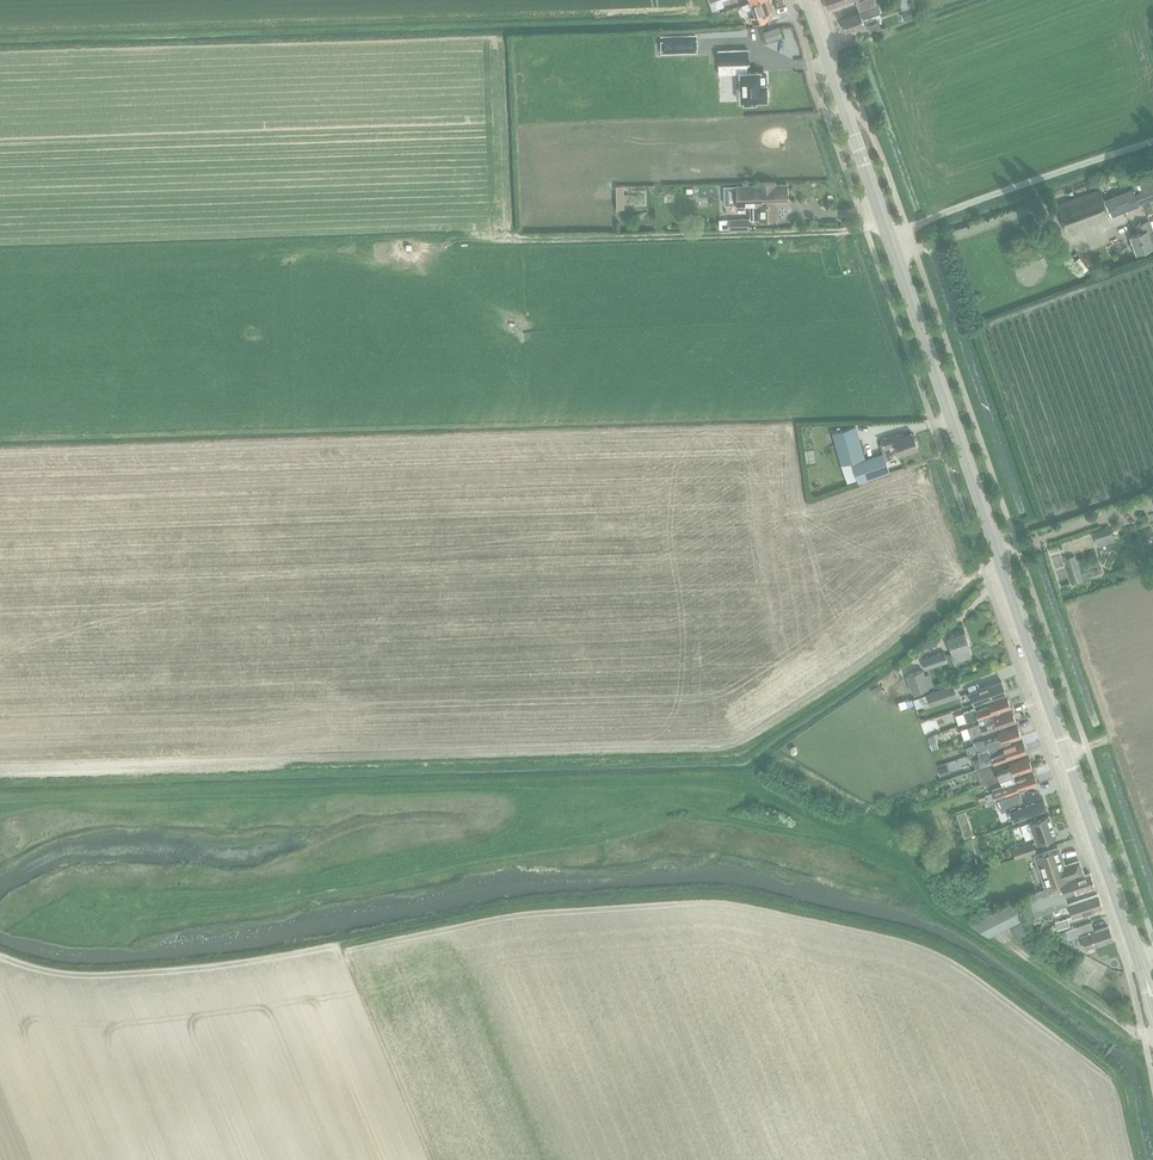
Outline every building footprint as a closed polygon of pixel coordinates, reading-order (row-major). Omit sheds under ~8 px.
[(712,11),(721,8),(718,0),(708,0),(712,11)] [(757,25),(768,21),(766,13),(773,11),(769,0),(759,0),(750,3),(741,6),(743,12),(753,9),(755,16),(751,18),(753,26),(757,25)] [(827,9),(851,0),(824,0),(827,9)] [(877,6),(875,0),(866,0),(856,3),(859,12),(877,6)] [(860,12),(852,15),(841,19),(846,31),(856,28),(857,30),(865,27),(862,19),(879,13),(877,6),(860,13),(860,12)] [(725,11),(727,18),(736,15),(734,8),(725,11)] [(712,18),(723,15),(721,9),(710,12),(712,18)] [(910,10),(901,14),(903,21),(912,18),(910,10)] [(867,26),(870,33),(881,29),(878,22),(867,26)] [(766,41),(767,41),(769,46),(782,42),(780,36),(781,36),(778,27),(763,32),(766,41)] [(697,52),(697,36),(662,37),(662,53),(697,52)] [(767,97),(770,95),(769,90),(767,88),(767,85),(765,85),(764,72),(748,72),(748,64),(749,64),(749,50),(719,51),(719,65),(738,65),(739,74),(740,73),(741,88),(737,88),(738,99),(741,99),(741,101),(744,101),(744,105),(756,104),(756,101),(768,100),(767,97)] [(776,182),(764,183),(758,183),(758,185),(736,186),(737,206),(750,206),(750,220),(777,219),(776,205),(788,205),(787,184),(776,185),(776,182)] [(1144,205),(1148,215),(1152,213),(1152,210),(1150,202),(1152,201),(1152,188),(1142,192),(1139,185),(1132,187),(1133,188),(1106,199),(1113,217),(1144,205)] [(626,209),(625,186),(616,186),(617,210),(626,209)] [(1068,235),(1079,231),(1111,220),(1110,217),(1105,205),(1100,190),(1057,205),(1068,235)] [(749,219),(729,220),(719,220),(719,230),(729,230),(749,229),(749,219)] [(1130,236),(1133,243),(1131,244),(1130,246),(1132,250),(1134,251),(1135,250),(1136,253),(1148,249),(1152,247),(1152,250),(1152,229),(1150,221),(1147,222),(1136,225),(1139,233),(1130,236)] [(1078,274),(1083,270),(1070,257),(1066,261),(1078,274)] [(843,272),(846,282),(857,279),(854,269),(843,272)] [(855,427),(832,433),(842,465),(864,458),(855,427)] [(899,455),(907,452),(918,448),(913,433),(904,436),(903,433),(890,437),(890,436),(881,439),(884,448),(896,444),(899,455)] [(872,458),(853,466),(859,484),(879,476),(890,472),(885,458),(884,454),(883,454),(872,458)] [(1113,537),(1110,528),(1094,533),(1097,542),(1113,537)] [(1094,546),(1096,554),(1115,548),(1113,541),(1094,546)] [(1076,583),(1083,581),(1075,556),(1068,559),(1076,583)] [(946,637),(952,653),(955,662),(971,657),(968,648),(970,647),(964,631),(946,637)] [(948,663),(945,652),(922,659),(925,670),(948,663)] [(923,670),(907,676),(912,694),(929,688),(923,670)] [(973,704),(995,697),(1006,693),(1002,681),(991,685),(983,688),(969,691),(973,704)] [(943,682),(934,685),(934,687),(935,691),(945,687),(943,682)] [(958,697),(953,684),(945,687),(935,691),(926,694),(931,706),(958,697)] [(885,694),(880,686),(872,690),(877,698),(885,694)] [(967,722),(1000,711),(1011,707),(1007,696),(988,702),(990,707),(976,711),(976,709),(964,713),(967,722)] [(1012,710),(1001,714),(980,721),(980,723),(968,728),(971,737),(1005,726),(1016,722),(1012,710)] [(929,719),(934,717),(932,711),(922,715),(925,721),(929,719)] [(951,712),(939,716),(941,722),(953,718),(951,712)] [(934,717),(929,719),(931,725),(940,722),(938,716),(934,717)] [(972,754),(978,752),(997,746),(997,745),(1021,737),(1017,726),(998,732),(1000,737),(986,741),(986,739),(969,745),(972,754)] [(976,770),(983,768),(1015,756),(1027,752),(1023,741),(1004,747),(1005,752),(1000,754),(997,746),(978,752),(980,759),(973,761),(976,770)] [(982,786),(1000,780),(1032,768),(1028,757),(1010,764),(1011,768),(993,774),(991,767),(977,772),(982,786)] [(950,775),(948,767),(938,770),(941,778),(950,775)] [(991,800),(1005,795),(1038,784),(1034,772),(1015,779),(1016,783),(992,791),(993,794),(985,797),(987,801),(991,800)] [(950,787),(945,790),(949,796),(954,793),(950,787)] [(1020,793),(997,801),(1001,812),(1009,809),(1014,821),(1047,809),(1042,797),(1022,804),(1021,801),(1023,800),(1020,793)] [(1037,843),(1045,840),(1056,836),(1049,815),(1029,822),(1037,843)] [(998,832),(1009,829),(1006,820),(995,823),(998,832)] [(971,828),(962,831),(964,838),(973,835),(971,828)] [(1012,849),(1015,859),(1036,852),(1033,842),(1012,849)] [(1035,856),(1039,867),(1045,886),(1051,884),(1072,877),(1083,873),(1079,861),(1067,865),(1062,867),(1060,860),(1062,860),(1058,848),(1035,856)] [(1036,916),(1061,908),(1067,905),(1068,905),(1065,897),(1095,886),(1090,873),(1026,896),(1026,897),(970,923),(988,935),(1035,914),(1036,916)] [(1068,905),(1067,905),(1072,918),(1091,911),(1102,907),(1098,895),(1086,898),(1068,905)] [(1068,918),(1055,922),(1058,930),(1070,926),(1068,918)] [(1020,922),(1010,928),(1018,943),(1028,937),(1020,922)] [(1085,948),(1102,943),(1113,939),(1109,926),(1094,931),(1091,922),(1080,926),(1067,930),(1069,938),(1078,935),(1078,936),(1081,936),(1085,948)]
